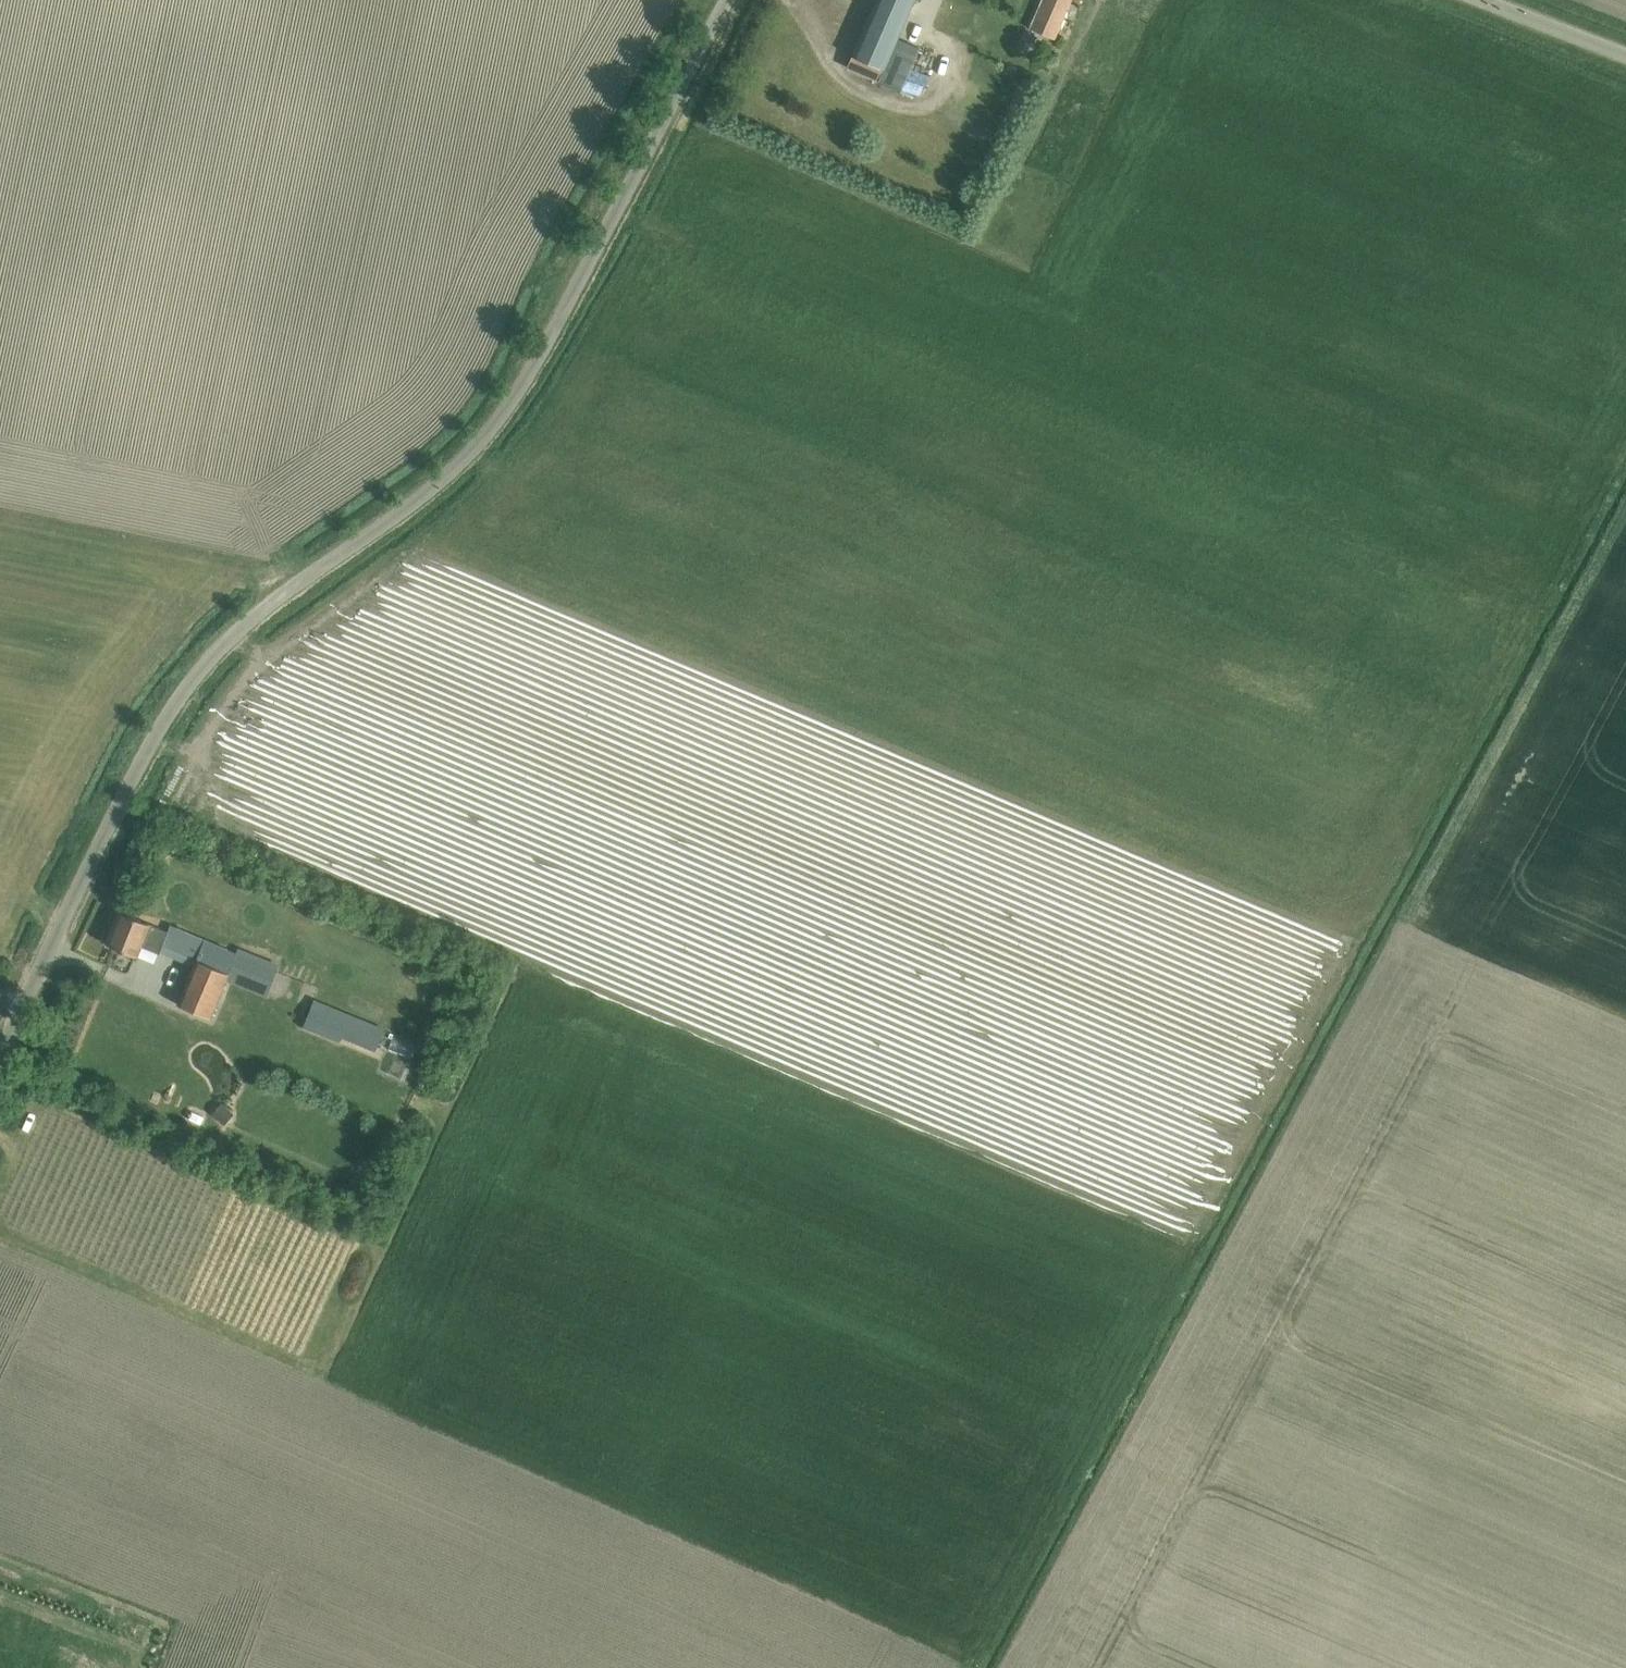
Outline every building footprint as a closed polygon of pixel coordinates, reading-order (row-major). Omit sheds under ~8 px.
[(911,0),(872,0),(844,67),(876,81),(911,0)] [(116,911),(103,943),(133,956),(138,946),(144,949),(158,954),(161,946),(194,960),(175,1004),(206,1017),(228,964),(233,954),(167,927),(165,932),(116,911)] [(233,954),(228,964),(268,981),(275,965),(235,948),(233,954)] [(376,1045),(383,1028),(313,1000),(302,1028),(338,1042),(342,1032),(376,1045)] [(219,1103),(210,1114),(222,1124),(232,1114),(219,1103)]
